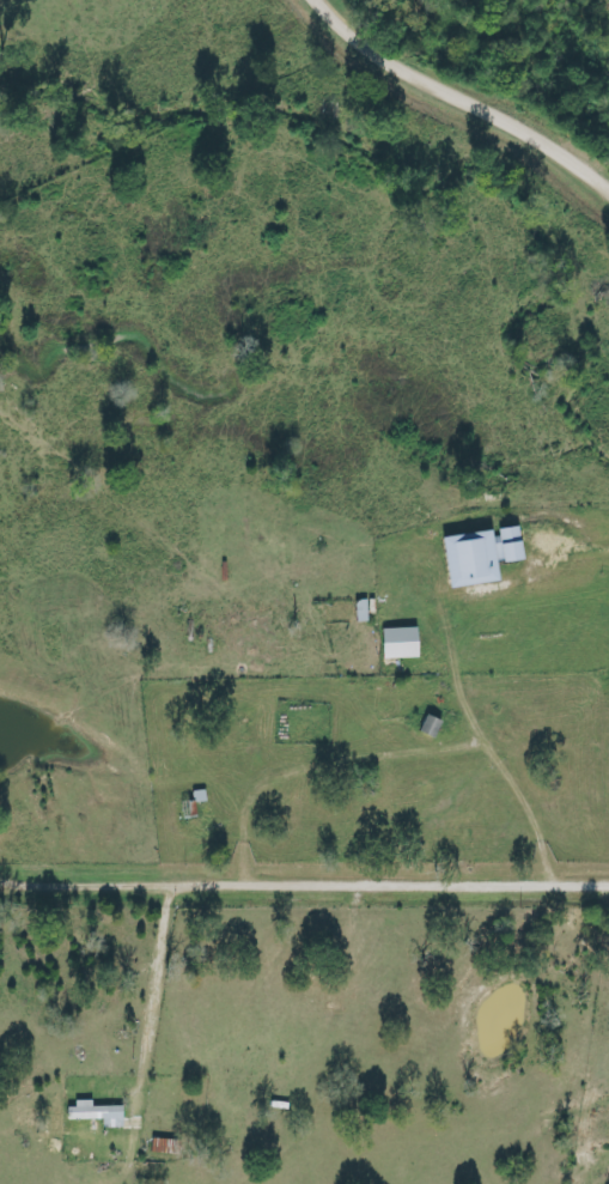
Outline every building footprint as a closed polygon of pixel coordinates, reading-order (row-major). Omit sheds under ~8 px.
[(415,628),(381,629),(382,659),(416,658),(415,628)] [(122,1107),(91,1107),(91,1103),(66,1103),(66,1120),(103,1120),(103,1128),(122,1128),(122,1107)]
